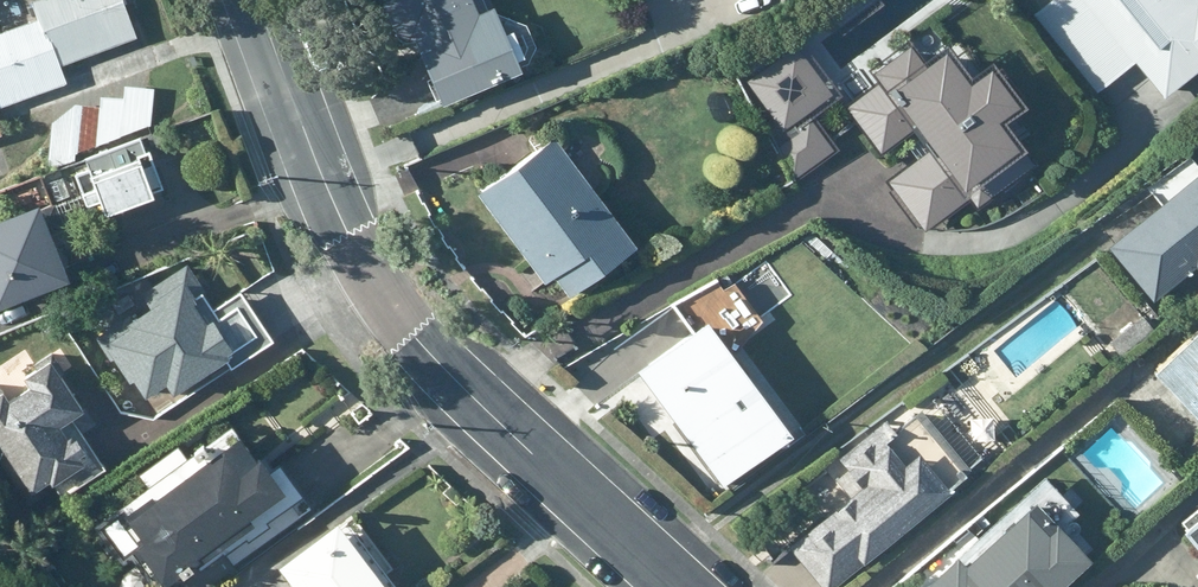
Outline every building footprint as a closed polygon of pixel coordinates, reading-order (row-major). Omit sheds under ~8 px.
[(40,21),(47,19),(62,63),(138,38),(125,0),(33,0),(40,21)] [(493,5),(479,11),(474,0),(396,0),(442,106),(522,71),(493,5)] [(1164,98),(1197,71),(1197,0),(1052,0),(1033,15),(1097,93),(1135,63),(1164,98)] [(0,34),(0,110),(70,86),(62,63),(47,19),(40,21),(0,34)] [(887,182),(926,233),(970,200),(977,208),(1035,164),(1029,156),(1034,152),(1011,122),(1034,104),(999,57),(980,72),(967,55),(962,58),(947,38),(921,58),(911,44),(872,73),(879,82),(846,107),(880,153),(905,134),(922,156),(887,182)] [(746,81),(783,130),(832,94),(795,45),(746,81)] [(52,126),(47,169),(151,131),(156,92),(125,88),(124,96),(95,92),(93,104),(72,101),(52,126)] [(10,139),(0,110),(0,142),(10,139)] [(796,179),(834,149),(812,122),(779,147),(796,179)] [(638,246),(554,136),(477,195),(545,285),(554,278),(569,298),(638,246)] [(70,171),(91,222),(168,190),(146,139),(70,171)] [(1153,301),(1196,267),(1197,270),(1197,173),(1109,247),(1153,301)] [(41,201),(0,217),(0,314),(74,286),(41,201)] [(164,315),(111,346),(142,398),(163,386),(173,403),(275,345),(242,288),(208,308),(189,275),(152,296),(164,315)] [(637,371),(723,486),(793,434),(707,319),(637,371)] [(1154,372),(1197,419),(1197,330),(1154,372)] [(33,498),(56,484),(62,494),(102,468),(66,411),(84,400),(54,352),(23,372),(34,389),(13,402),(0,383),(0,447),(33,498)] [(822,586),(836,586),(956,488),(954,486),(972,471),(921,410),(896,431),(886,419),(838,459),(861,487),(788,547),(822,586)] [(232,425),(104,524),(153,586),(178,586),(290,501),(232,425)] [(1062,529),(1079,512),(1044,477),(975,540),(932,576),(934,578),(925,586),(1062,586),(1091,560),(1062,529)] [(338,519),(277,568),(292,586),(393,586),(338,519)] [(1184,531),(1197,548),(1197,519),(1184,531)]
